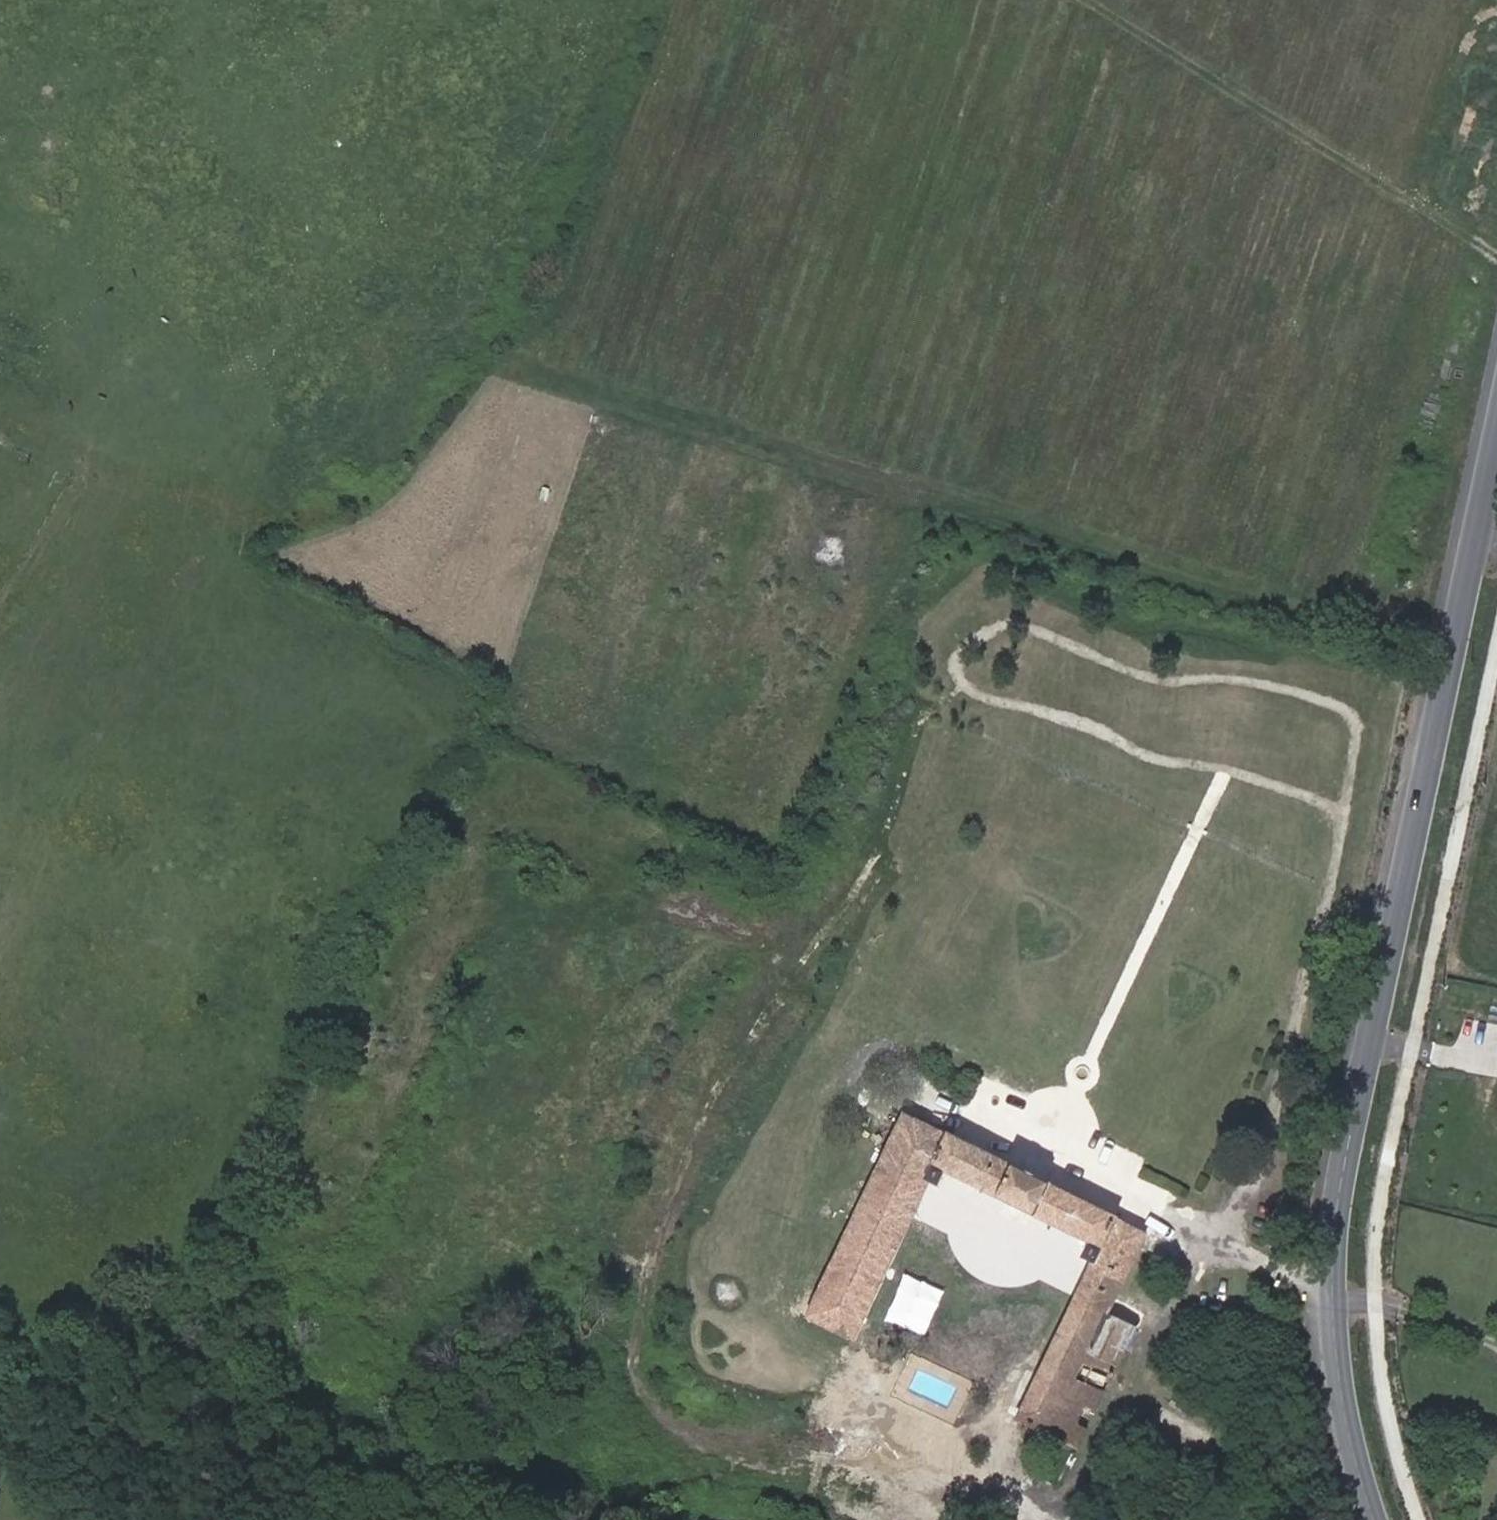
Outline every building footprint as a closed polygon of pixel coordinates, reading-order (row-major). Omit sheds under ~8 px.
[(904,1117),(808,1317),(855,1339),(930,1182),(939,1186),(946,1171),(1091,1244),(1084,1258),(1093,1262),(1017,1418),(1077,1448),(1135,1328),(1110,1315),(1147,1237),(1120,1224),(1121,1220),(949,1135),(948,1137),(904,1117)]
